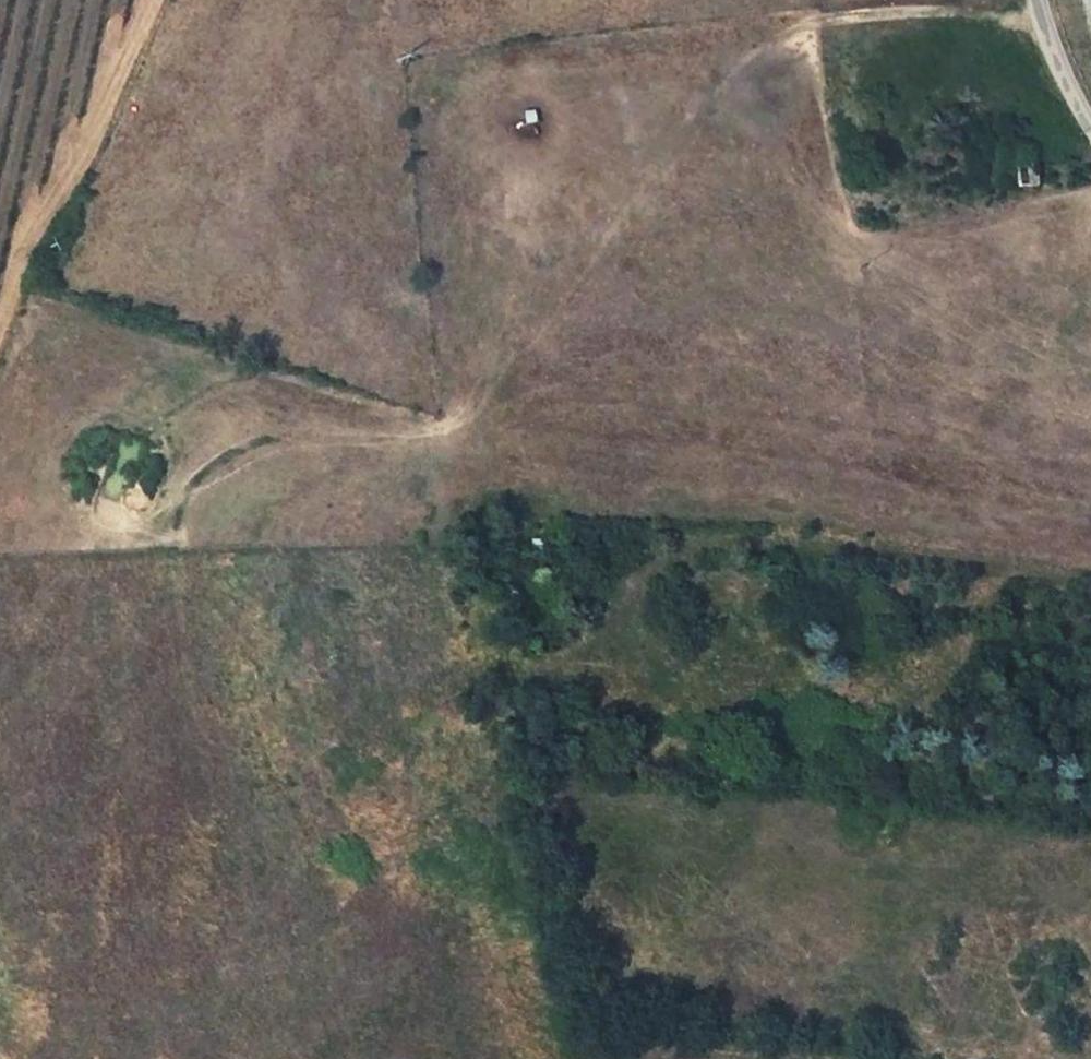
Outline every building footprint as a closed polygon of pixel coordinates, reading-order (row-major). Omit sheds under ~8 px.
[(1015,188),(1035,185),(1034,165),(1014,167),(1015,188)]
